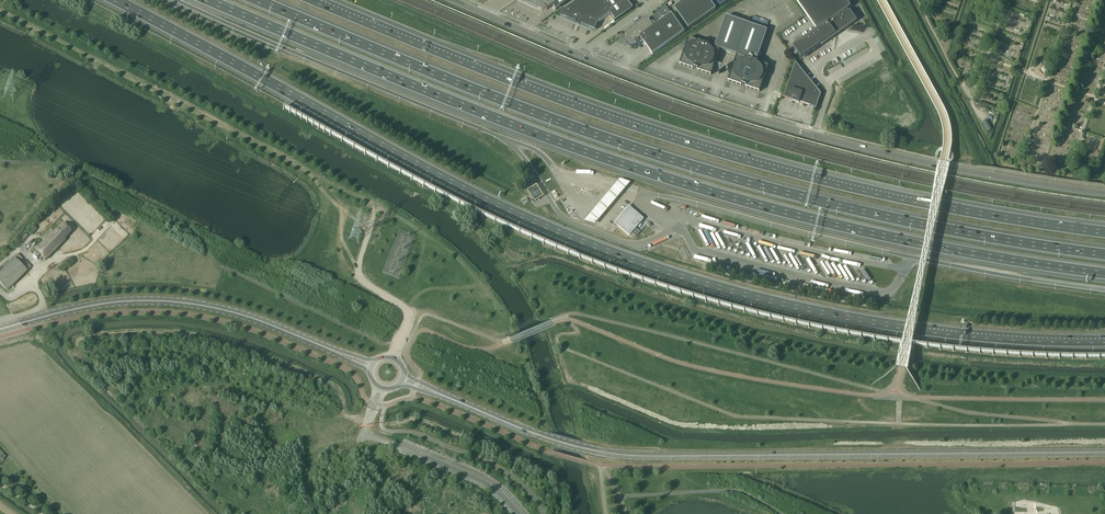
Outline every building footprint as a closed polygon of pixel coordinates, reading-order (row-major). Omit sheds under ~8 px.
[(541,10),(542,11),(545,9),(546,10),(552,6),(555,10),(570,0),(519,0),(541,10)] [(560,15),(559,16),(575,23),(575,24),(579,26),(579,25),(594,31),(597,23),(598,22),(609,14),(614,22),(632,9),(625,0),(578,0),(564,9),(562,9),(560,15)] [(674,8),(689,29),(716,10),(709,0),(686,0),(674,8)] [(798,44),(793,48),(801,59),(821,46),(857,21),(850,11),(848,12),(847,10),(850,8),(850,6),(849,6),(847,2),(848,2),(846,0),(795,0),(817,31),(798,44)] [(647,18),(643,21),(628,32),(627,33),(626,34),(625,35),(624,40),(625,42),(626,44),(626,45),(627,46),(629,46),(630,47),(632,47),(633,47),(634,47),(636,46),(637,46),(638,46),(638,45),(640,44),(641,44),(640,43),(643,41),(652,55),(684,32),(665,6),(664,7),(661,9),(658,12),(656,15),(653,17),(656,21),(652,24),(647,18)] [(693,69),(693,68),(698,69),(697,71),(711,75),(720,50),(737,56),(728,81),(741,86),(742,85),(743,85),(746,86),(746,87),(759,92),(768,66),(758,63),(756,62),(767,31),(726,16),(715,48),(688,39),(679,64),(693,69)] [(782,96),(782,97),(789,99),(788,100),(799,104),(799,103),(816,108),(821,94),(795,63),(784,97),(782,96)] [(992,130),(987,120),(982,123),(987,133),(992,130)] [(621,179),(584,224),(595,227),(632,183),(621,179)] [(536,184),(528,189),(535,201),(543,196),(536,184)] [(627,209),(613,226),(628,239),(643,222),(627,209)] [(72,233),(62,223),(54,233),(53,232),(47,238),(47,237),(42,242),(43,242),(35,250),(47,261),(66,241),(65,240),(72,233)] [(14,259),(0,274),(0,283),(8,291),(27,272),(14,259)]
